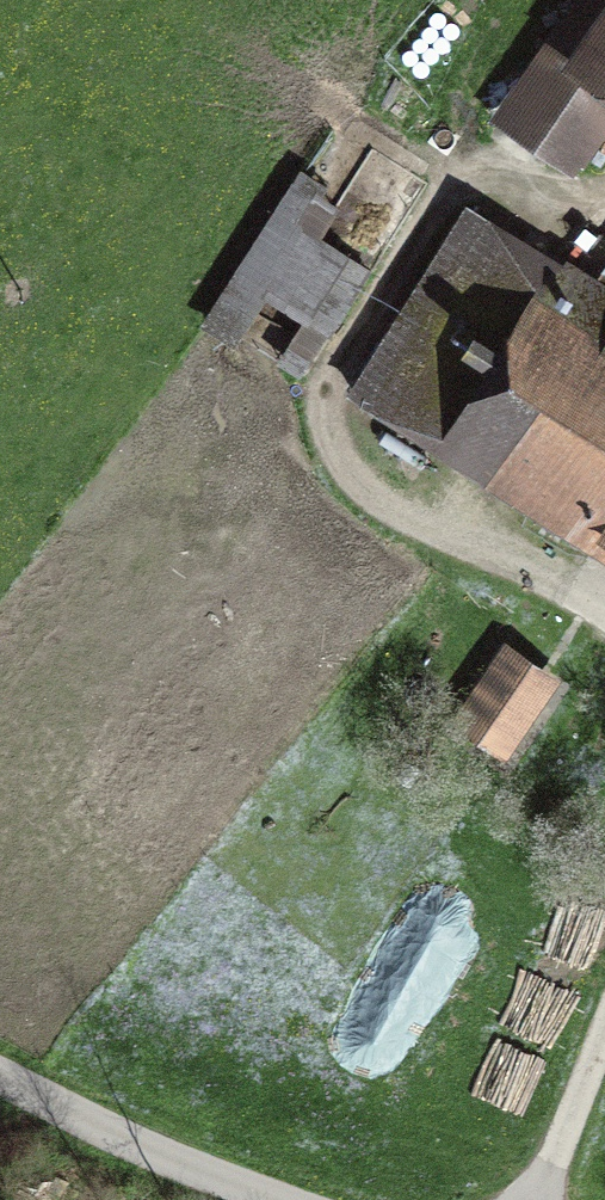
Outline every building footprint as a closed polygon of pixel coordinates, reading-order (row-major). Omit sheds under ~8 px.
[(585,62),(604,76),(604,34),(585,62)] [(467,209),(353,391),(376,406),(420,402),(604,520),(604,295),(467,209)] [(276,215),(210,319),(234,334),(301,231),(276,215)] [(502,747),(536,696),(496,668),(462,720),(502,747)]
